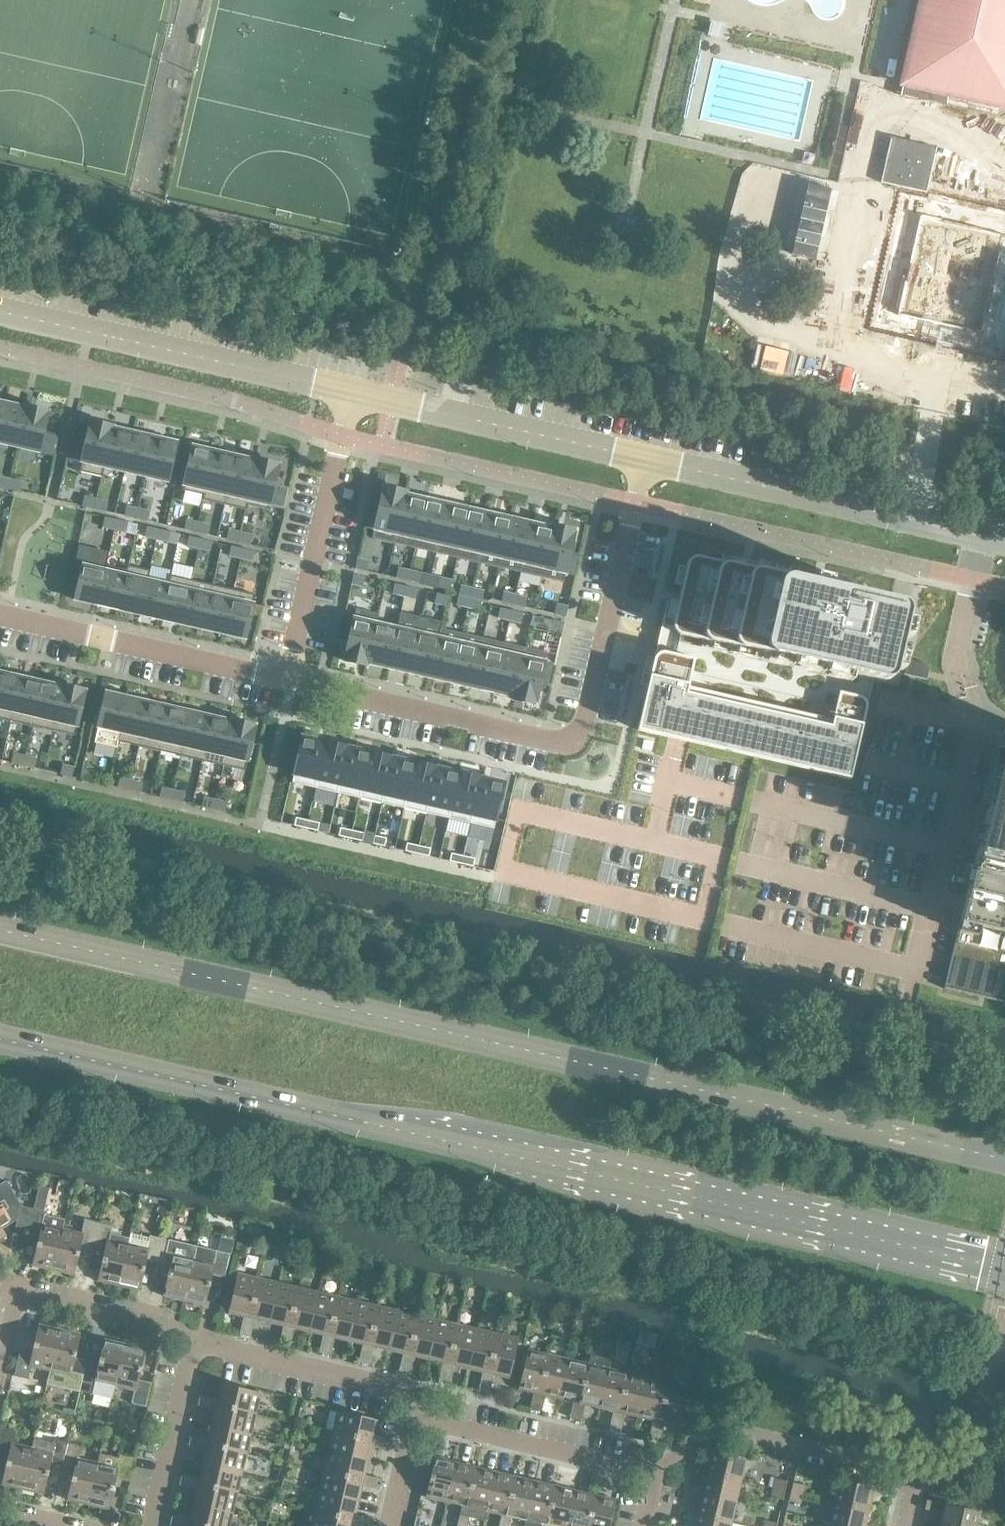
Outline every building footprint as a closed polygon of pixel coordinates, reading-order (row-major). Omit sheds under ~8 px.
[(918,16),(917,19),(913,38),(912,41),(908,60),(907,62),(903,82),(902,84),(904,85),(902,94),(901,93),(901,95),(902,96),(905,85),(914,87),(912,97),(934,102),(937,92),(946,94),(949,95),(968,99),(970,99),(990,104),(992,104),(1004,107),(1004,0),(921,0),(918,16)] [(908,191),(878,322),(995,348),(994,352),(1004,355),(1004,213),(908,191)] [(26,406),(25,406),(25,407),(5,403),(0,424),(0,443),(17,447),(26,406)] [(48,411),(26,406),(17,447),(53,455),(58,435),(43,432),(48,411)] [(101,476),(112,426),(90,421),(88,432),(86,442),(72,439),(71,439),(67,459),(80,462),(78,471),(101,476)] [(124,471),(133,432),(113,427),(113,426),(112,426),(101,476),(102,476),(104,467),(124,471)] [(145,476),(154,437),(133,432),(124,471),(145,476)] [(176,442),(154,437),(145,476),(167,481),(176,442)] [(203,499),(214,451),(192,446),(182,490),(203,495),(202,499),(203,499)] [(224,504),(235,455),(214,451),(203,499),(224,504)] [(245,509),(257,459),(256,459),(255,460),(235,455),(224,504),(245,509)] [(279,464),(257,459),(245,509),(246,509),(247,505),(268,510),(269,505),(284,508),(288,488),(274,485),(279,464)] [(9,479),(0,477),(0,487),(7,488),(9,479)] [(21,482),(9,479),(7,488),(19,491),(21,482)] [(371,538),(394,543),(406,491),(383,486),(378,509),(371,508),(366,527),(373,529),(371,538)] [(406,491),(394,543),(415,548),(426,499),(406,494),(406,491)] [(94,508),(96,499),(84,496),(82,506),(94,508)] [(107,501),(96,499),(94,508),(105,511),(107,501)] [(447,504),(426,499),(415,548),(436,553),(447,504)] [(468,509),(447,504),(436,553),(457,558),(468,509)] [(136,518),(138,508),(126,506),(124,515),(136,518)] [(149,511),(138,508),(136,518),(147,520),(149,511)] [(489,513),(468,509),(457,558),(478,562),(489,513)] [(510,518),(489,513),(478,562),(499,567),(510,518)] [(114,529),(116,520),(104,517),(102,527),(114,529)] [(520,572),(531,523),(510,518),(499,567),(520,572)] [(196,532),(198,522),(186,519),(184,529),(196,532)] [(125,532),(127,522),(116,520),(114,529),(125,532)] [(209,525),(198,522),(196,532),(207,534),(209,525)] [(541,577),(553,525),(552,525),(551,528),(531,523),(520,572),(541,577)] [(570,574),(575,554),(570,553),(575,530),(553,525),(541,577),(563,582),(565,573),(570,574)] [(156,539),(158,529),(147,527),(144,536),(156,539)] [(168,542),(170,532),(158,529),(156,539),(168,542)] [(238,541),(240,532),(228,529),(226,539),(238,541)] [(251,534),(240,532),(238,541),(249,544),(251,534)] [(198,549),(200,539),(189,536),(187,546),(198,549)] [(212,542),(200,539),(198,549),(209,551),(212,542)] [(240,558),(242,549),(231,546),(229,556),(240,558)] [(97,604),(106,565),(107,560),(108,554),(86,549),(84,557),(77,555),(70,582),(78,584),(75,599),(97,604)] [(252,561),(254,551),(242,549),(240,558),(252,561)] [(639,721),(637,730),(669,737),(688,742),(753,757),(850,779),(871,687),(873,679),(877,661),(891,601),(890,601),(821,585),(812,583),(749,569),(740,567),(694,557),(693,557),(692,558),(691,558),(690,559),(689,559),(688,560),(687,561),(687,562),(686,563),(686,564),(677,602),(667,600),(654,655),(652,664),(648,685),(643,704),(639,721)] [(366,570),(368,561),(357,558),(354,568),(366,570)] [(118,609),(128,565),(127,565),(126,570),(106,565),(97,604),(118,609)] [(147,579),(149,570),(128,565),(118,609),(139,614),(147,579)] [(407,580),(410,570),(398,567),(396,577),(407,580)] [(168,584),(170,575),(169,575),(167,584),(148,580),(150,570),(149,570),(147,579),(139,614),(160,619),(168,584)] [(419,583),(421,573),(410,570),(407,580),(419,583)] [(362,587),(365,577),(353,574),(351,584),(362,587)] [(181,624),(191,579),(170,575),(168,584),(160,619),(181,624)] [(450,590),(452,580),(440,577),(438,587),(450,590)] [(202,629),(212,584),(191,580),(191,579),(181,624),(202,629)] [(223,633),(233,589),(212,584),(202,629),(223,633)] [(404,596),(406,587),(394,584),(392,594),(404,596)] [(470,598),(472,588),(460,585),(458,595),(470,598)] [(415,599),(418,589),(406,587),(404,596),(415,599)] [(481,600),(484,591),(472,588),(470,598),(481,600)] [(245,638),(255,594),(233,589),(223,633),(245,638)] [(513,604),(515,594),(503,592),(501,601),(513,604)] [(446,606),(448,596),(436,593),(434,603),(446,606)] [(524,607),(527,597),(515,594),(513,604),(524,607)] [(468,607),(470,598),(458,595),(456,605),(468,607)] [(479,610),(481,600),(470,598),(468,607),(479,610)] [(566,616),(568,606),(556,604),(554,613),(566,616)] [(366,666),(378,614),(356,608),(353,618),(346,616),(341,636),(349,637),(343,660),(366,666)] [(509,620),(511,611),(499,608),(497,618),(509,620)] [(521,623),(523,613),(511,611),(509,620),(521,623)] [(417,632),(421,617),(400,612),(396,628),(387,667),(408,672),(417,632)] [(396,628),(376,623),(379,614),(378,614),(366,666),(367,666),(367,663),(387,667),(396,628)] [(429,677),(441,628),(441,625),(442,621),(430,619),(421,617),(417,632),(408,672),(429,677)] [(562,633),(564,623),(552,620),(550,630),(562,633)] [(462,633),(441,628),(429,677),(451,682),(462,633)] [(483,638),(462,633),(451,682),(472,687),(483,638)] [(504,642),(483,638),(472,687),(493,691),(504,642)] [(525,647),(504,642),(493,691),(513,696),(512,699),(513,699),(525,647)] [(545,662),(547,652),(525,647),(513,699),(535,704),(540,681),(548,683),(552,663),(545,662)] [(930,665),(923,663),(907,659),(904,674),(926,679),(930,665)] [(21,677),(0,672),(0,718),(11,721),(21,677)] [(32,726),(42,681),(21,677),(11,721),(32,726)] [(53,730),(63,685),(62,685),(62,686),(42,681),(32,726),(53,730)] [(75,735),(85,690),(63,685),(53,730),(75,735)] [(97,727),(94,742),(116,747),(117,742),(128,697),(105,692),(97,727)] [(128,697),(117,742),(138,746),(149,702),(128,697)] [(149,702),(138,746),(160,751),(170,707),(149,702)] [(170,707),(160,751),(181,756),(191,711),(170,707)] [(191,711),(181,756),(202,761),(212,716),(191,711)] [(212,716),(202,761),(223,766),(233,720),(232,719),(232,721),(212,716)] [(233,720),(223,766),(245,771),(255,725),(233,720)] [(1000,731),(941,985),(1004,1000),(1004,732),(1000,731)] [(302,736),(292,782),(315,788),(325,742),(302,736)] [(325,742),(315,788),(337,793),(347,747),(348,746),(325,741),(325,742)] [(347,747),(337,793),(359,798),(370,752),(347,747)] [(370,752),(359,798),(381,803),(392,757),(392,756),(370,751),(370,752)] [(22,765),(25,756),(13,753),(11,762),(22,765)] [(36,758),(25,756),(22,765),(34,768),(36,758)] [(392,757),(381,803),(404,808),(414,762),(392,757)] [(414,762),(404,808),(426,813),(436,767),(414,762)] [(74,767),(62,764),(60,774),(71,777),(74,767)] [(436,767),(426,813),(448,818),(459,772),(436,767)] [(82,769),(80,778),(91,781),(93,771),(82,769)] [(459,772),(448,818),(470,823),(481,777),(459,772)] [(129,790),(131,780),(119,777),(117,787),(129,790)] [(481,777),(470,823),(493,828),(504,783),(481,777)] [(142,783),(131,780),(129,790),(140,792),(142,783)] [(171,799),(173,790),(161,787),(159,797),(171,799)] [(184,792),(173,790),(171,799),(182,802),(184,792)] [(213,809),(215,799),(203,797),(201,806),(213,809)] [(226,802),(215,799),(213,809),(224,812),(226,802)] [(294,825),(306,828),(307,820),(296,817),(294,825)] [(307,820),(306,828),(317,831),(319,823),(307,820)] [(340,828),(338,835),(350,838),(352,830),(340,828)] [(352,830),(350,838),(362,841),(364,833),(352,830)] [(374,835),(372,843),(384,846),(386,838),(374,835)] [(407,843),(405,851),(417,853),(418,846),(407,843)] [(418,846),(417,853),(428,856),(430,848),(418,846)] [(451,853),(449,861),(461,864),(463,856),(451,853)] [(463,856),(461,864),(473,866),(475,858),(463,856)] [(21,1205),(4,1179),(0,1182),(0,1239),(6,1235),(1,1227),(18,1216),(21,1205)] [(35,1197),(33,1208),(39,1210),(44,1211),(46,1199),(35,1197)] [(27,1232),(33,1208),(21,1205),(18,1216),(15,1229),(27,1232)] [(53,1270),(63,1229),(65,1220),(46,1216),(47,1211),(39,1210),(33,1208),(27,1232),(39,1235),(32,1265),(53,1270)] [(81,1244),(93,1247),(98,1224),(85,1220),(82,1233),(63,1229),(53,1270),(74,1275),(81,1244)] [(118,1285),(128,1244),(129,1238),(110,1234),(112,1227),(98,1224),(93,1247),(105,1250),(98,1280),(118,1285)] [(146,1260),(158,1262),(163,1239),(150,1236),(149,1239),(130,1234),(129,1238),(128,1244),(118,1285),(139,1290),(146,1260)] [(221,1236),(217,1250),(231,1253),(234,1239),(221,1236)] [(184,1301),(193,1259),(196,1246),(163,1239),(158,1262),(170,1265),(163,1296),(184,1301)] [(196,1246),(193,1259),(184,1301),(205,1305),(212,1275),(224,1278),(229,1254),(196,1246)] [(249,1317),(258,1278),(237,1273),(228,1313),(244,1316),(249,1317)] [(269,1322),(278,1283),(258,1278),(249,1317),(244,1316),(242,1325),(253,1327),(255,1319),(269,1322)] [(289,1327),(298,1287),(278,1283),(269,1322),(283,1325),(289,1327)] [(309,1331),(318,1292),(298,1287),(289,1327),(283,1325),(281,1334),(292,1336),(294,1328),(309,1331)] [(329,1336),(338,1297),(318,1292),(309,1331),(323,1335),(329,1336)] [(348,1340),(358,1301),(338,1297),(329,1336),(323,1335),(321,1343),(332,1346),(334,1337),(348,1340)] [(368,1345),(377,1306),(358,1301),(348,1340),(363,1344),(368,1345)] [(389,1350),(398,1311),(377,1306),(368,1345),(363,1344),(361,1352),(372,1355),(374,1346),(389,1350)] [(409,1354),(418,1315),(398,1311),(389,1350),(403,1353),(409,1354)] [(429,1359),(438,1320),(418,1315),(409,1354),(403,1353),(401,1362),(412,1364),(414,1356),(429,1359)] [(448,1364),(457,1324),(438,1320),(429,1359),(443,1362),(448,1364)] [(50,1370),(59,1329),(39,1324),(32,1355),(19,1352),(14,1376),(28,1379),(31,1366),(50,1370)] [(468,1368),(477,1329),(457,1324),(448,1364),(443,1362),(441,1371),(452,1373),(454,1365),(468,1368)] [(250,1336),(253,1327),(242,1325),(240,1334),(250,1336)] [(80,1334),(59,1329),(50,1370),(69,1375),(66,1388),(80,1391),(85,1367),(73,1365),(80,1334)] [(488,1373),(497,1334),(477,1329),(468,1368),(483,1372),(488,1373)] [(290,1345),(292,1336),(281,1334),(279,1343),(290,1345)] [(518,1338),(497,1334),(488,1373),(483,1372),(481,1380),(492,1383),(494,1374),(509,1378),(518,1338)] [(115,1386),(125,1344),(104,1339),(97,1370),(85,1367),(80,1391),(93,1394),(96,1381),(115,1386)] [(330,1355),(332,1346),(321,1343),(319,1352),(330,1355)] [(146,1349),(125,1344),(115,1386),(134,1390),(131,1403),(145,1406),(151,1383),(139,1380),(146,1349)] [(539,1394),(548,1355),(528,1350),(519,1389),(534,1392),(539,1394)] [(370,1364),(372,1355),(361,1352),(359,1361),(370,1364)] [(585,1404),(599,1407),(608,1368),(610,1359),(590,1354),(588,1364),(579,1403),(573,1402),(572,1409),(583,1412),(585,1404)] [(559,1398),(568,1359),(548,1355),(539,1394),(534,1392),(532,1400),(544,1403),(545,1395),(559,1398)] [(579,1403),(588,1364),(568,1359),(559,1398),(573,1402),(579,1403)] [(410,1373),(412,1364),(401,1362),(399,1371),(410,1373)] [(630,1363),(628,1373),(619,1412),(613,1411),(611,1418),(623,1421),(625,1413),(639,1417),(648,1378),(650,1368),(630,1363)] [(619,1412),(628,1373),(608,1368),(599,1407),(613,1411),(619,1412)] [(450,1382),(452,1373),(441,1371),(439,1380),(450,1382)] [(659,1421),(667,1382),(648,1378),(639,1417),(653,1420),(659,1421)] [(490,1392),(492,1383),(481,1380),(479,1389),(490,1392)] [(688,1387),(667,1382),(659,1421),(653,1420),(651,1427),(663,1430),(664,1423),(679,1426),(688,1387)] [(221,1383),(218,1399),(216,1404),(255,1414),(260,1393),(221,1383)] [(206,1408),(209,1397),(200,1395),(197,1406),(206,1408)] [(251,1433),(255,1414),(216,1404),(218,1399),(209,1397),(206,1408),(215,1410),(212,1424),(251,1433)] [(542,1411),(544,1403),(532,1400),(530,1408),(542,1411)] [(581,1420),(583,1412),(572,1409),(570,1417),(581,1420)] [(338,1411),(333,1431),(372,1441),(371,1446),(379,1448),(382,1437),(373,1435),(377,1420),(338,1411)] [(621,1429),(623,1421),(611,1418),(609,1426),(621,1429)] [(246,1453),(251,1433),(212,1424),(208,1438),(207,1444),(246,1453)] [(32,1448),(13,1443),(16,1430),(2,1427),(0,1435),(0,1451),(9,1453),(2,1484),(22,1489),(32,1448)] [(661,1438),(663,1430),(651,1427),(649,1435),(661,1438)] [(368,1460),(371,1446),(372,1441),(333,1431),(328,1451),(368,1460)] [(197,1447),(200,1436),(191,1434),(188,1445),(197,1447)] [(242,1473),(246,1453),(207,1444),(208,1438),(200,1436),(197,1447),(206,1449),(202,1464),(242,1473)] [(391,1439),(382,1437),(379,1448),(388,1450),(391,1439)] [(50,1463),(62,1466),(68,1442),(54,1439),(53,1442),(34,1438),(32,1448),(22,1489),(43,1494),(50,1463)] [(88,1504),(97,1463),(78,1458),(81,1446),(68,1442),(62,1466),(74,1469),(67,1499),(88,1504)] [(746,1458),(745,1458),(712,1450),(707,1472),(741,1480),(746,1458)] [(364,1475),(368,1460),(328,1451),(324,1471),(363,1480),(362,1486),(370,1488),(373,1477),(364,1475)] [(116,1467),(97,1463),(88,1504),(109,1509),(116,1478),(128,1481),(133,1458),(119,1454),(116,1467)] [(446,1501),(456,1462),(435,1458),(426,1497),(446,1501)] [(466,1506),(475,1467),(456,1462),(446,1501),(462,1505),(466,1506)] [(237,1493),(242,1473),(202,1464),(199,1478),(198,1484),(237,1493)] [(486,1511),(495,1472),(475,1467),(466,1506),(462,1505),(459,1515),(469,1517),(484,1521),(486,1511)] [(358,1500),(362,1486),(363,1480),(324,1471),(319,1491),(358,1500)] [(506,1515),(515,1476),(495,1472),(486,1511),(502,1514),(506,1515)] [(736,1501),(741,1480),(707,1472),(703,1493),(736,1501)] [(188,1487),(190,1476),(181,1474),(179,1485),(188,1487)] [(232,1513),(237,1493),(198,1484),(199,1478),(190,1476),(188,1487),(197,1489),(193,1504),(232,1513)] [(535,1481),(515,1476),(506,1515),(502,1514),(499,1524),(506,1525),(508,1525),(511,1516),(526,1520),(535,1481)] [(382,1479),(373,1477),(370,1488),(379,1490),(382,1479)] [(785,1490),(787,1481),(775,1478),(773,1487),(785,1490)] [(873,1487),(840,1480),(835,1502),(868,1509),(873,1487)] [(555,1486),(535,1481),(526,1520),(525,1525),(541,1525),(541,1523),(546,1524),(555,1486)] [(793,1482),(791,1491),(802,1494),(805,1485),(793,1482)] [(575,1490),(555,1486),(546,1524),(541,1523),(541,1525),(550,1525),(551,1525),(553,1525),(566,1525),(575,1490)] [(783,1499),(785,1490),(773,1487),(771,1497),(783,1499)] [(595,1495),(575,1490),(566,1525),(587,1525),(595,1495)] [(358,1500),(319,1491),(315,1511),(354,1520),(352,1525),(355,1525),(361,1525),(364,1517),(355,1515),(358,1500)] [(800,1503),(802,1494),(791,1491),(789,1501),(800,1503)] [(731,1522),(736,1501),(703,1493),(698,1514),(731,1522)] [(595,1495),(587,1525),(609,1525),(615,1500),(595,1495)] [(938,1503),(928,1500),(927,1500),(924,1509),(936,1512),(938,1503)] [(868,1509),(835,1502),(830,1522),(846,1525),(864,1525),(868,1509)] [(232,1513),(193,1504),(190,1518),(188,1524),(199,1525),(229,1525),(232,1513)] [(940,1525),(976,1525),(979,1512),(945,1504),(940,1525)] [(352,1525),(354,1520),(315,1511),(311,1525),(352,1525)] [(181,1516),(172,1514),(170,1525),(175,1525),(179,1525),(181,1516)] [(731,1522),(698,1514),(695,1525),(730,1525),(731,1522)] [(469,1517),(459,1515),(457,1525),(461,1525),(467,1525),(469,1517)] [(188,1524),(190,1518),(181,1516),(179,1525),(199,1525),(188,1524)] [(364,1517),(361,1525),(371,1525),(373,1519),(364,1517)]
